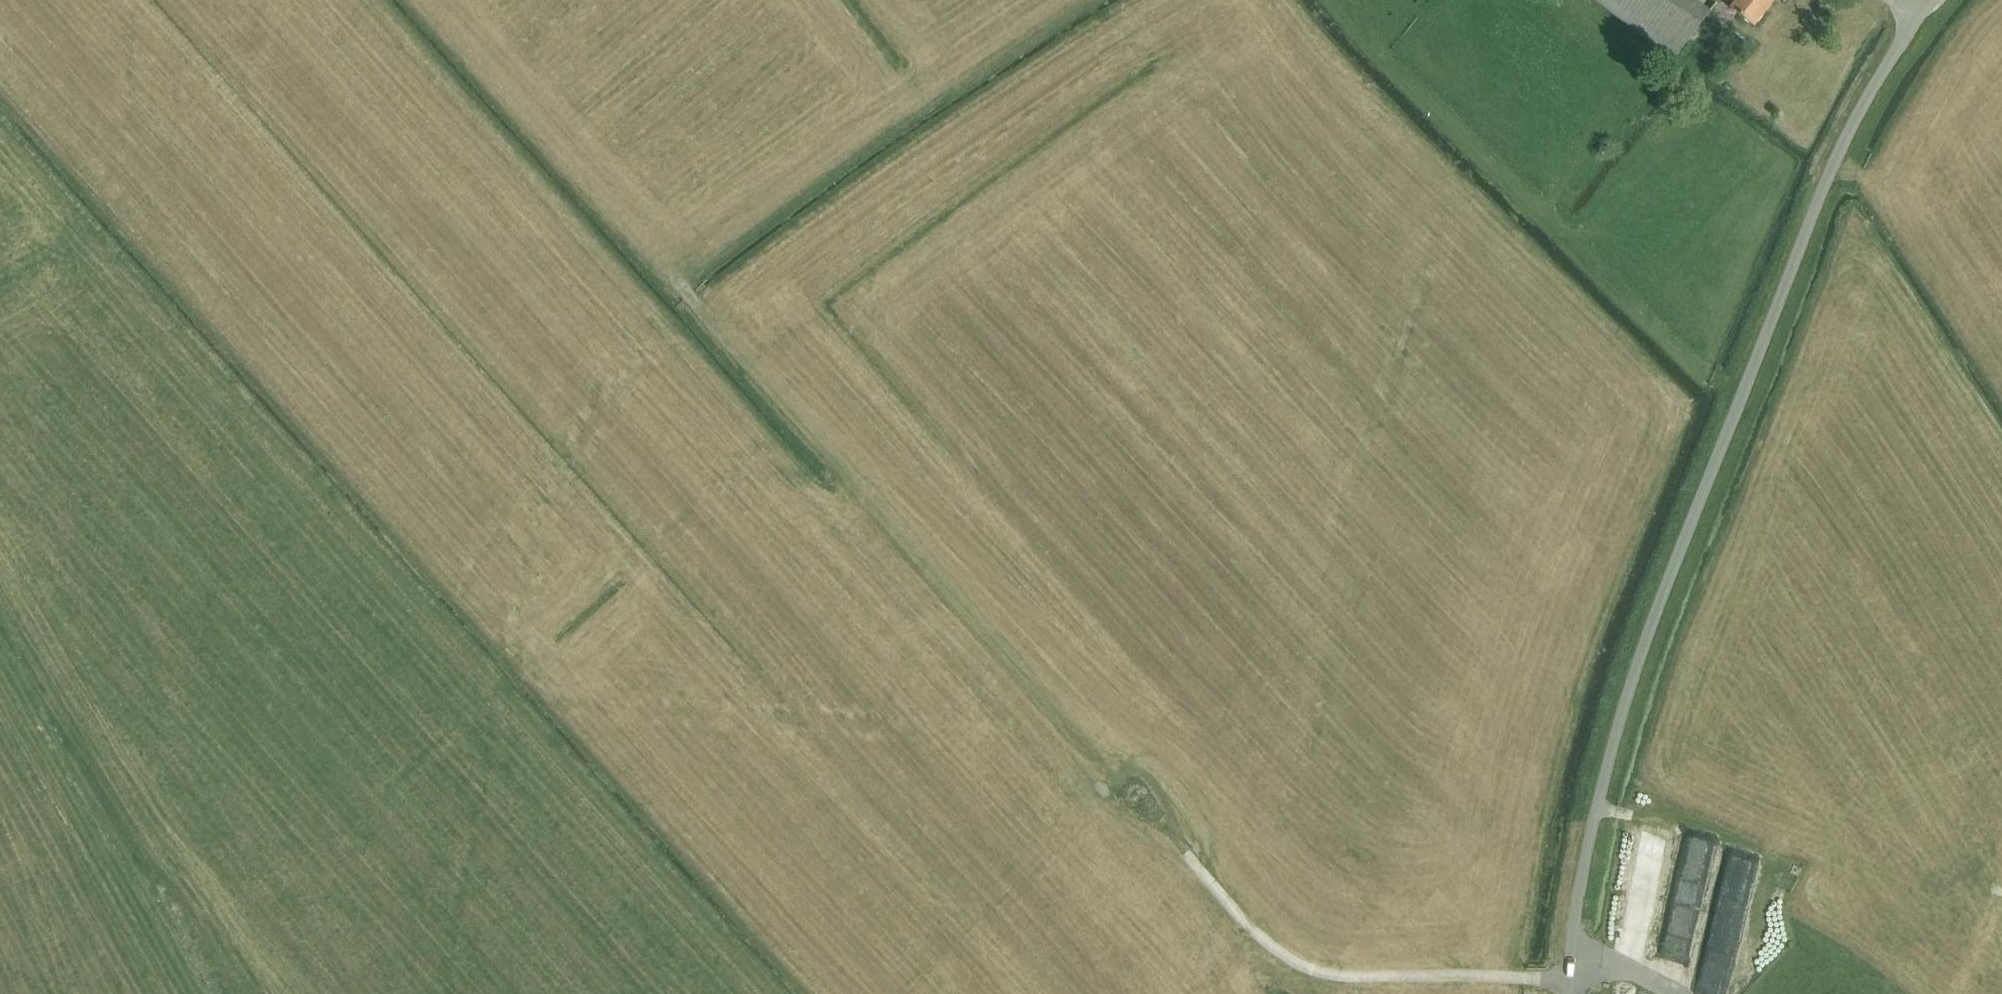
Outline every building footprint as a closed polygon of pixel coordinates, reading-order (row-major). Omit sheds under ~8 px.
[(1673,60),(1710,13),(1693,0),(1594,0),(1673,60)] [(1735,3),(1730,9),(1754,28),(1773,2),(1771,0),(1731,0),(1735,3)] [(1703,966),(1698,974),(1717,987),(1722,980),(1703,966)]
